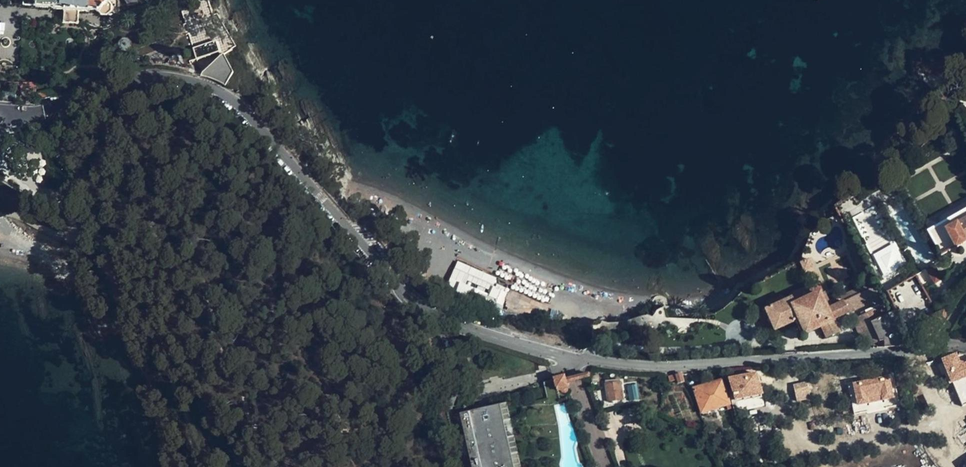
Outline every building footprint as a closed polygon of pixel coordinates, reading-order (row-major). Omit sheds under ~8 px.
[(105,16),(107,16),(112,12),(113,6),(108,1),(108,0),(23,0),(23,5),(53,6),(53,8),(64,9),(63,22),(77,23),(78,10),(97,10),(102,16),(105,16)] [(180,5),(186,24),(190,35),(197,59),(219,52),(208,18),(212,17),(206,0),(195,0),(180,5)] [(233,74),(223,58),(210,66),(200,75),(200,78),(215,82),(222,85),(225,87),(233,74)] [(16,93),(2,92),(2,99),(15,100),(16,93)] [(939,95),(934,101),(940,107),(946,100),(939,95)] [(851,197),(835,208),(845,225),(868,211),(862,202),(857,206),(851,197)] [(922,232),(931,250),(942,244),(946,252),(965,241),(965,210),(922,232)] [(808,260),(800,263),(804,271),(812,268),(808,260)] [(832,282),(848,278),(843,261),(827,266),(832,282)] [(940,280),(932,267),(925,271),(933,284),(940,280)] [(877,295),(879,300),(882,306),(883,308),(894,302),(923,288),(917,275),(877,295)] [(870,282),(866,284),(829,301),(824,304),(826,309),(873,287),(870,282)] [(791,296),(792,298),(796,306),(820,295),(815,284),(791,296)] [(792,298),(766,311),(776,331),(795,321),(801,333),(821,324),(827,337),(839,331),(834,321),(879,300),(877,295),(873,287),(826,309),(824,304),(820,295),(796,306),(792,298)] [(825,292),(820,295),(824,304),(829,301),(825,292)] [(866,348),(880,341),(871,323),(887,316),(883,308),(882,306),(852,320),(866,348)] [(936,312),(941,323),(943,322),(947,317),(943,309),(936,312)] [(884,341),(887,348),(900,346),(900,343),(887,316),(871,323),(880,341),(884,341)] [(594,339),(600,339),(603,333),(598,330),(592,333),(594,339)] [(961,365),(956,354),(942,360),(947,373),(944,374),(949,384),(953,383),(959,397),(965,394),(965,363),(961,365)] [(808,369),(802,371),(804,379),(810,377),(808,369)] [(677,383),(684,381),(681,373),(669,377),(670,381),(676,379),(677,383)] [(755,373),(729,381),(730,386),(732,386),(737,401),(762,394),(755,373)] [(810,377),(804,379),(805,382),(807,389),(821,385),(819,375),(810,377)] [(567,393),(567,389),(566,385),(587,380),(586,376),(565,381),(564,377),(553,380),(553,381),(542,384),(545,395),(561,391),(563,393),(565,394),(567,393)] [(853,385),(855,392),(858,405),(892,397),(888,377),(853,385)] [(731,409),(721,380),(694,389),(701,413),(725,405),(727,410),(731,409)] [(621,382),(606,384),(608,401),(624,399),(621,382)] [(807,389),(805,382),(792,385),(796,401),(809,398),(807,389)] [(636,383),(626,385),(629,401),(639,399),(636,383)] [(855,392),(849,393),(853,409),(858,408),(858,405),(855,392)] [(837,395),(822,398),(824,404),(838,401),(837,395)] [(542,397),(523,402),(525,412),(545,408),(542,397)] [(506,403),(495,406),(499,423),(510,421),(506,403)] [(507,456),(503,440),(499,423),(495,406),(459,414),(472,466),(509,466),(507,456)] [(510,421),(499,423),(503,440),(513,437),(510,421)] [(346,427),(338,429),(340,437),(348,435),(346,427)] [(714,430),(709,432),(712,439),(717,437),(714,430)] [(513,437),(503,440),(507,456),(517,454),(513,437)] [(805,444),(807,450),(816,448),(814,442),(805,444)] [(517,454),(507,456),(509,466),(520,466),(517,454)]
